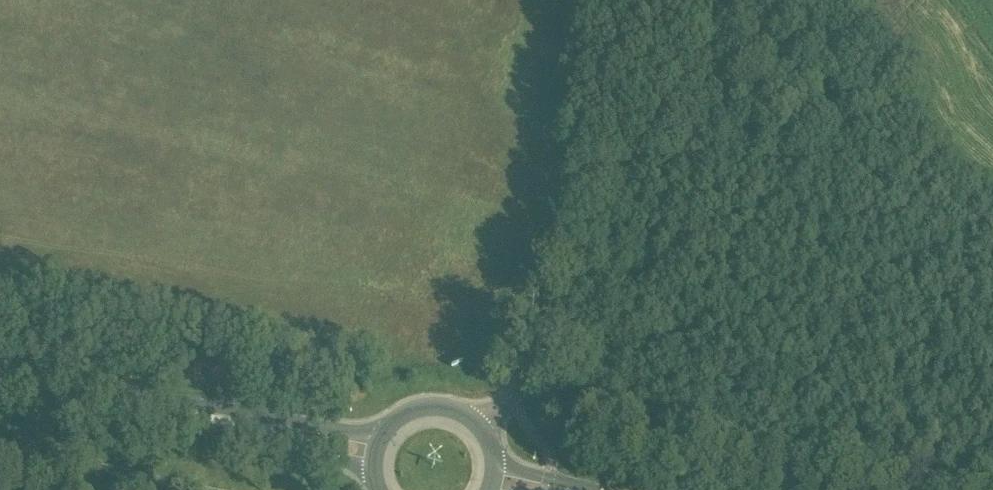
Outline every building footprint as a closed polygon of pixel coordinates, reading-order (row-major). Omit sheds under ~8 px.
[(253,434),(252,443),(271,444),(271,434),(253,434)]
